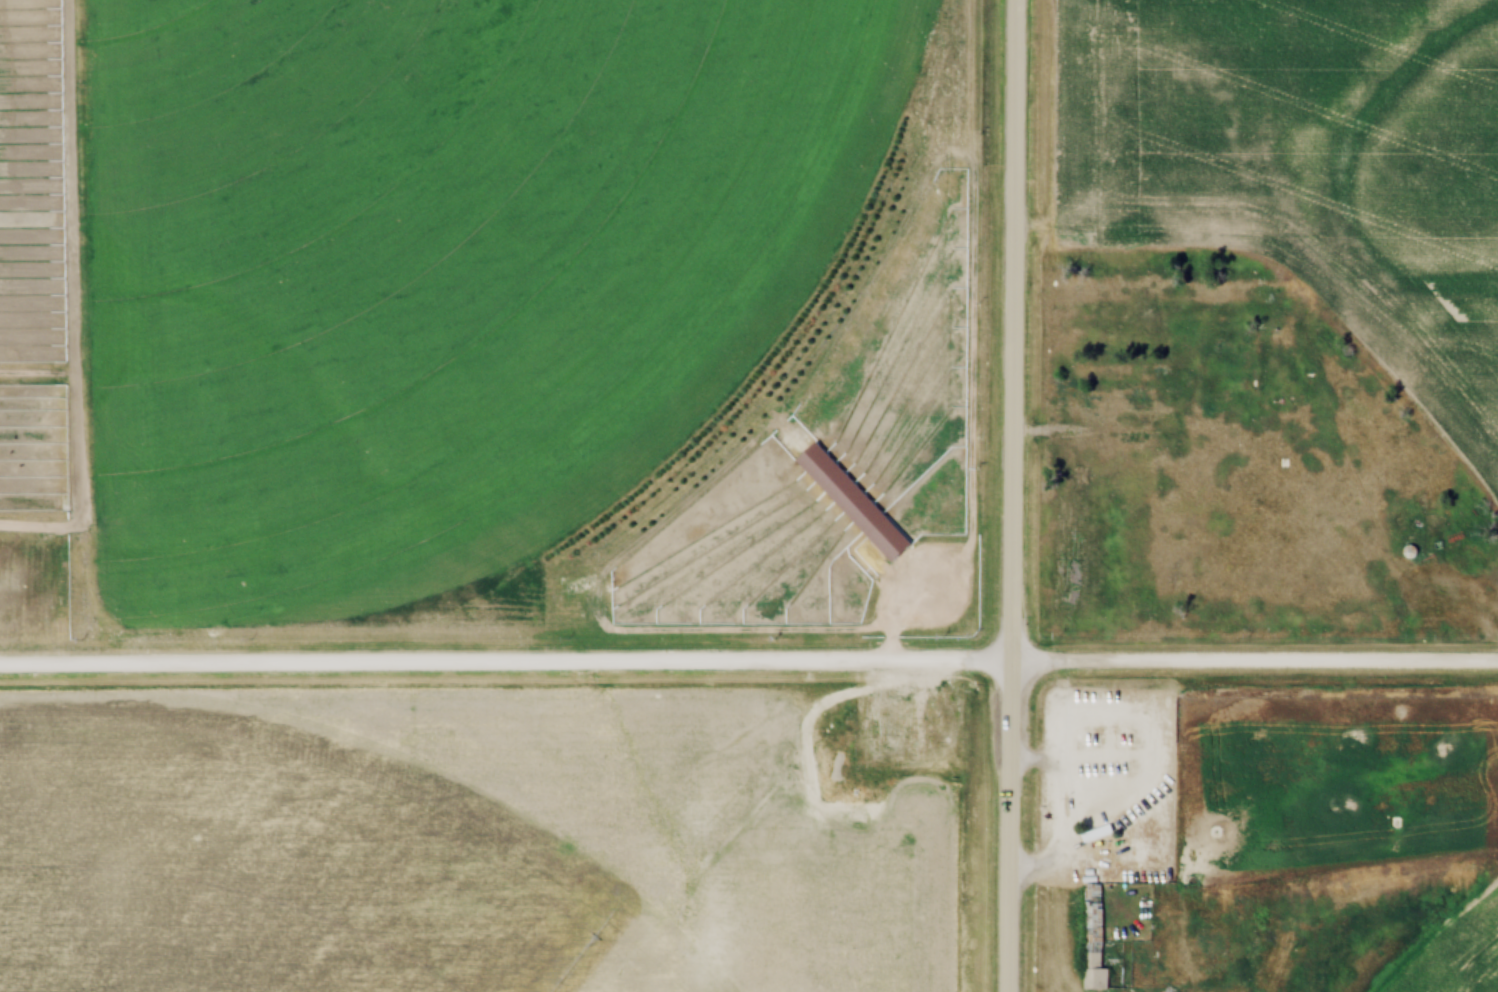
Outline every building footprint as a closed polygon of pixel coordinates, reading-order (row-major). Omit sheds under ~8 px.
[(1085,990),(1109,991),(1109,969),(1101,969),(1101,920),(1096,920),(1096,902),(1085,902),(1085,990)]
